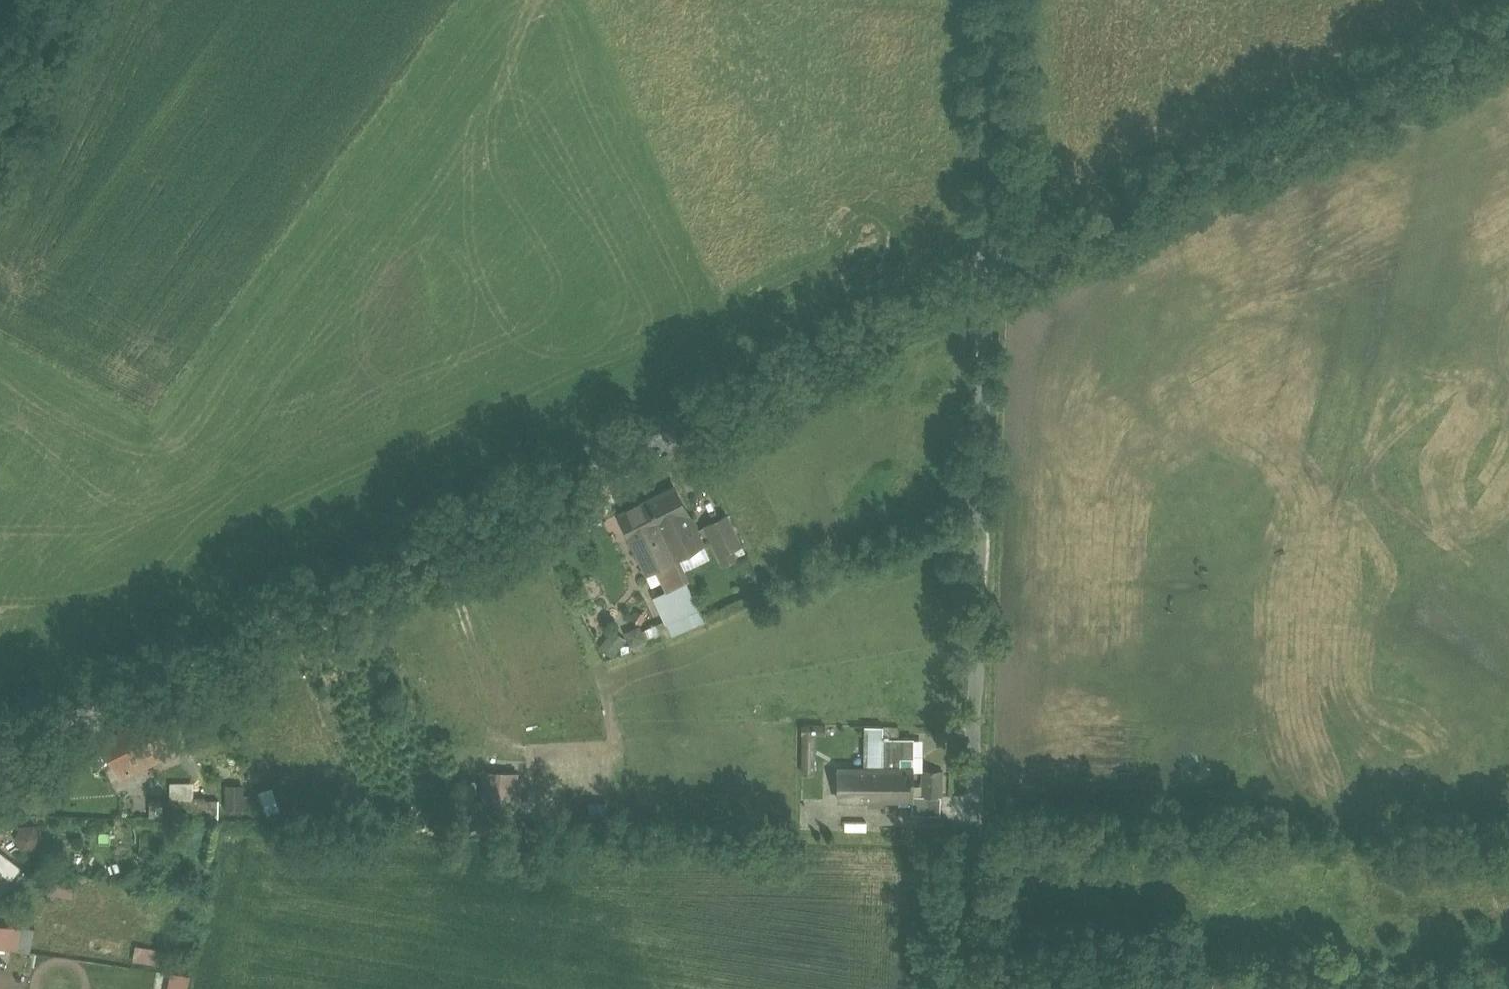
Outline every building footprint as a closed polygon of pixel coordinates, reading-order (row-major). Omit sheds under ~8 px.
[(697,526),(675,482),(648,495),(677,552),(703,539),(697,527),(697,526)] [(677,552),(648,495),(620,508),(648,566),(656,562),(677,552)] [(728,511),(697,526),(697,527),(707,522),(725,559),(735,554),(731,545),(742,539),(728,511)] [(677,552),(656,562),(668,585),(687,577),(689,577),(677,552)] [(668,585),(654,592),(664,616),(665,617),(688,607),(694,618),(704,614),(687,577),(668,585)] [(609,602),(602,611),(609,618),(617,609),(609,602)] [(664,616),(645,624),(651,637),(694,618),(688,607),(665,617),(664,616)] [(632,644),(651,637),(645,624),(643,625),(640,621),(625,627),(632,644)] [(613,626),(600,642),(613,652),(626,636),(613,626)] [(159,715),(108,738),(123,771),(174,748),(159,715)] [(868,763),(841,763),(840,794),(884,795),(885,733),(885,721),(869,721),(868,763)] [(915,733),(885,733),(884,795),(913,795),(914,795),(914,790),(914,777),(915,777),(915,774),(914,774),(914,763),(901,763),(901,752),(915,752),(915,733)] [(943,766),(925,765),(924,790),(942,791),(943,766)] [(521,770),(487,768),(486,795),(520,797),(521,770)] [(169,777),(168,793),(190,793),(191,777),(169,777)] [(924,790),(914,790),(914,795),(913,795),(913,809),(942,810),(942,791),(924,790)] [(38,841),(36,818),(13,820),(15,844),(38,841)] [(71,889),(71,874),(48,874),(47,889),(71,889)] [(163,959),(164,944),(134,940),(132,955),(163,959)] [(172,988),(186,988),(190,971),(177,968),(172,988)]
